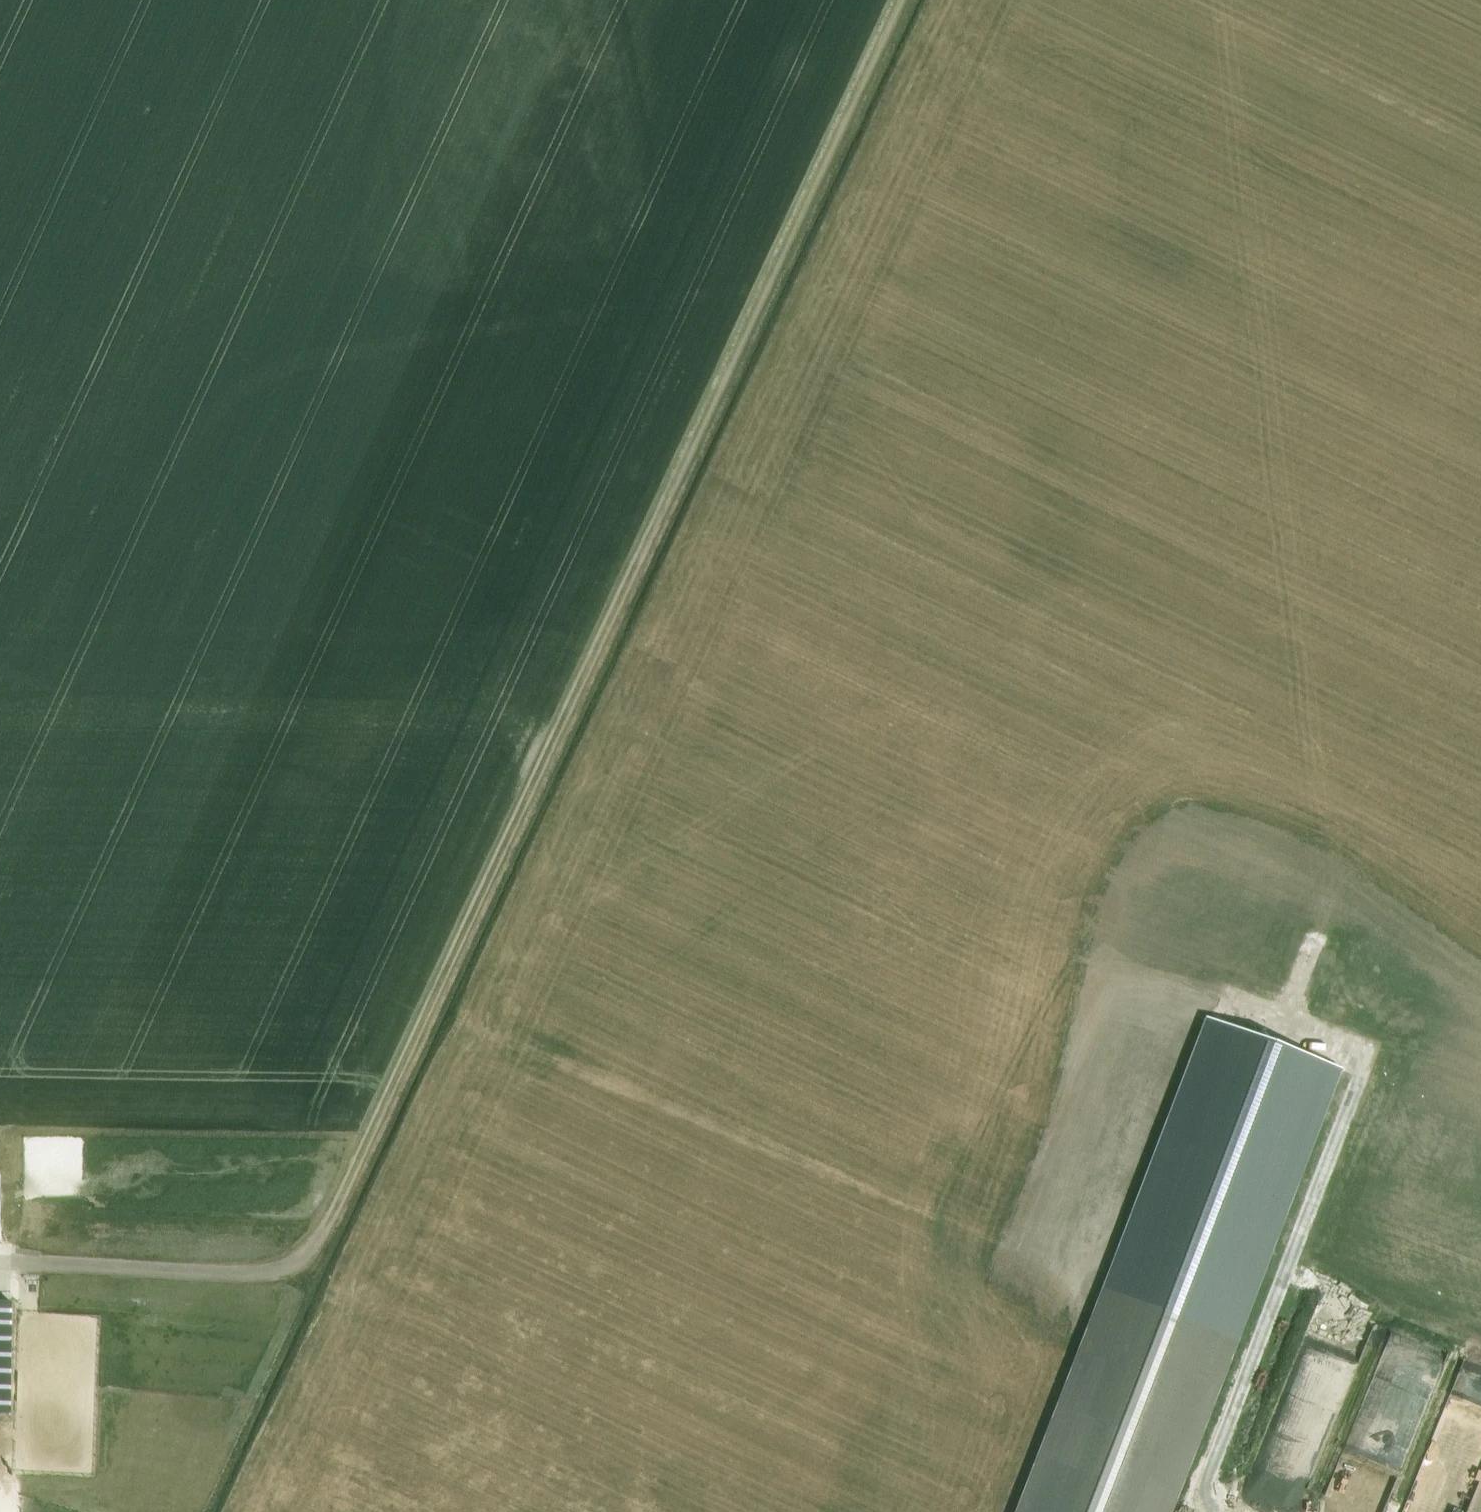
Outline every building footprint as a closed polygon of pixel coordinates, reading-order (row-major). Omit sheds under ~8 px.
[(1345,1070),(1218,1020),(1025,1511),(1172,1511),(1345,1070)] [(11,1415),(13,1303),(0,1303),(0,1415),(11,1415)] [(1393,1331),(1373,1386),(1374,1386),(1363,1417),(1387,1425),(1382,1441),(1410,1451),(1446,1349),(1393,1331)] [(1337,1357),(1329,1378),(1348,1386),(1357,1365),(1337,1357)] [(1471,1369),(1462,1396),(1478,1401),(1476,1409),(1458,1403),(1452,1422),(1480,1431),(1480,1372),(1471,1369)]
